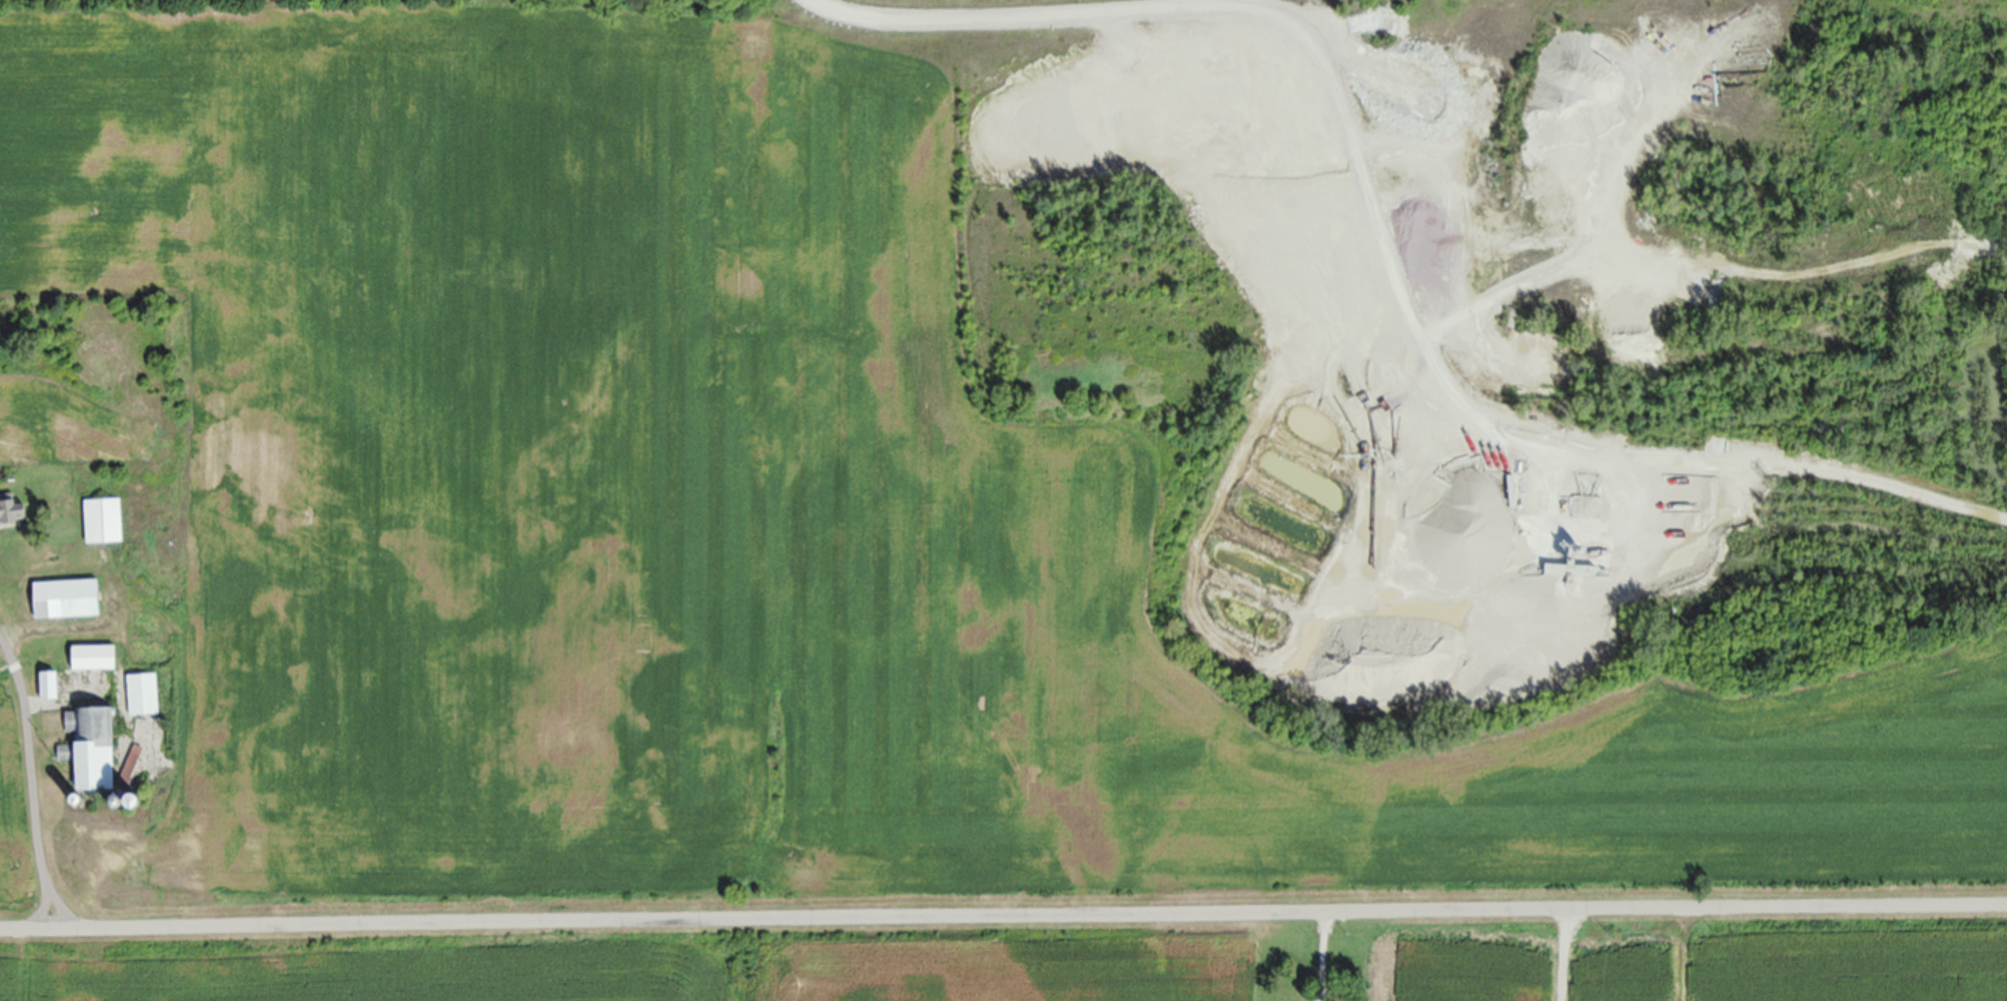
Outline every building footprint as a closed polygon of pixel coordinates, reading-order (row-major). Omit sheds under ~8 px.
[(22,529),(21,509),(11,510),(11,498),(0,498),(0,530),(22,529)] [(120,548),(119,504),(81,505),(83,549),(120,548)] [(97,621),(96,584),(29,587),(31,624),(97,621)] [(68,675),(113,675),(113,650),(68,650),(68,675)] [(55,676),(38,676),(38,705),(55,705),(55,676)] [(157,719),(155,678),(125,679),(126,720),(157,719)] [(72,796),(112,795),(111,714),(63,714),(63,738),(74,738),(74,749),(57,749),(57,765),(71,765),(72,796)]
